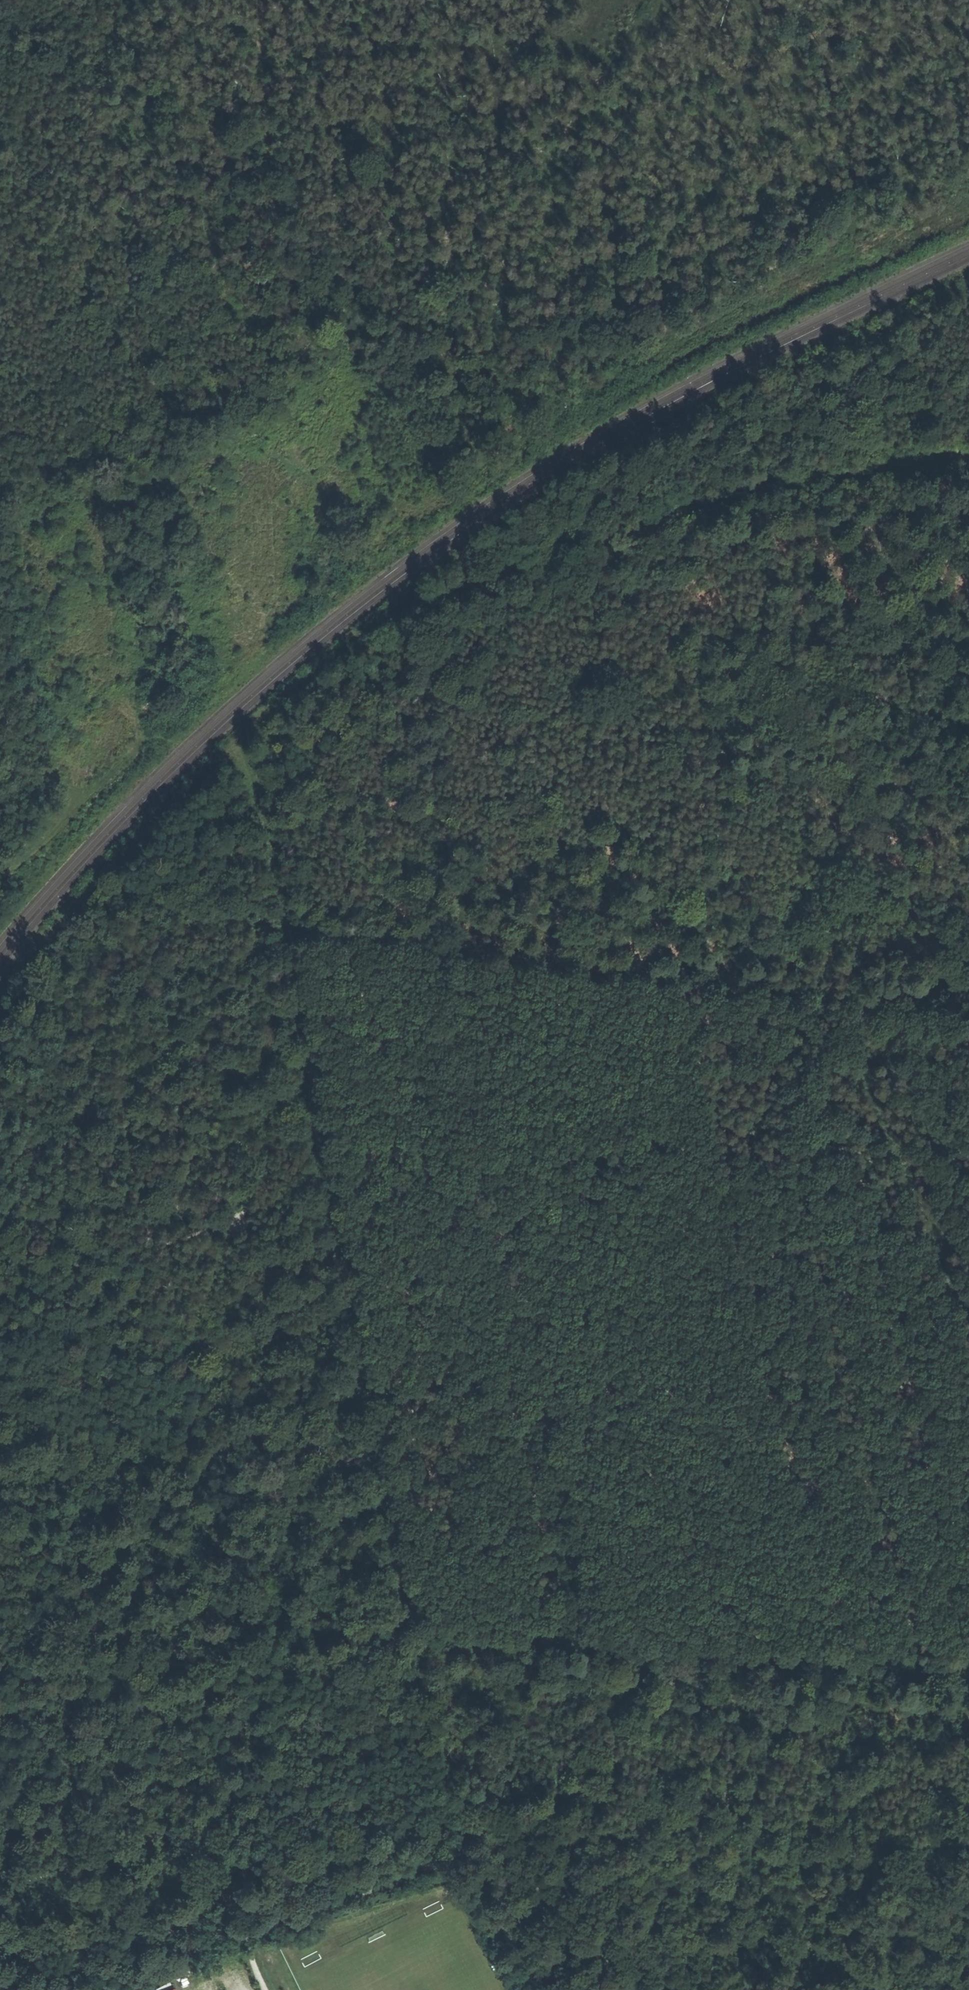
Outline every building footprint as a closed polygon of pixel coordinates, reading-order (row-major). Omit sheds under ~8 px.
[(246,1227),(243,1214),(228,1218),(232,1231),(246,1227)]
